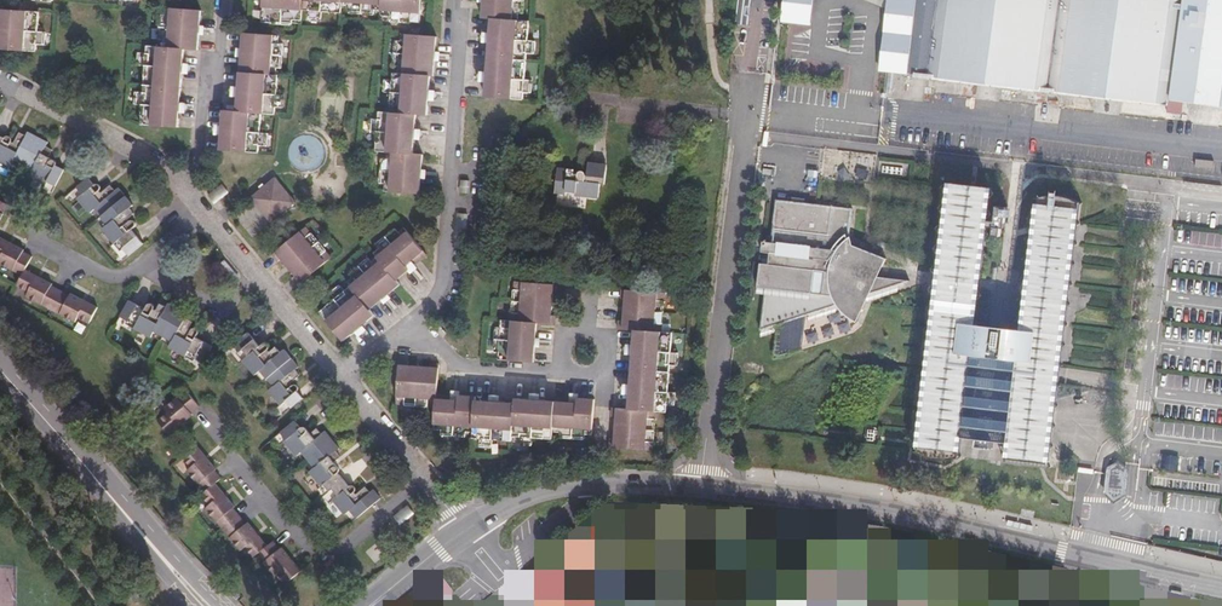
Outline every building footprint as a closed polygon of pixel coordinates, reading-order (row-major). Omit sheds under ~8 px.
[(342,0),(264,0),(262,22),(292,24),(292,20),(302,21),(302,11),(309,11),(309,18),(322,19),(322,12),(341,13),(342,7),(342,0)] [(342,7),(349,8),(349,12),(373,14),(373,9),(381,10),(381,15),(390,16),(389,21),(420,23),(421,0),(342,0),(342,7)] [(487,80),(485,96),(523,99),(523,92),(531,92),(532,80),(525,79),(526,53),(533,53),(534,40),(527,40),(529,20),(518,20),(518,13),(522,13),(523,0),(483,0),(483,1),(482,17),(491,18),(490,37),(489,39),(489,41),(487,76),(487,79),(487,80)] [(785,22),(813,24),(815,0),(787,0),(785,22)] [(943,1),(931,0),(893,0),(886,72),(931,77),(1176,102),(1221,107),(1221,0),(943,0),(943,1)] [(164,40),(164,47),(147,46),(147,53),(140,53),(139,66),(145,66),(144,93),(137,92),(136,105),(143,105),(142,124),(180,127),(181,106),(181,104),(181,102),(184,68),(184,65),(184,63),(185,48),(199,49),(200,30),(200,29),(200,26),(201,11),(166,8),(166,15),(161,15),(159,39),(164,40)] [(0,39),(0,49),(36,51),(37,44),(45,45),(46,32),(38,31),(39,12),(3,9),(1,28),(1,30),(1,32),(0,39)] [(382,158),(380,183),(385,183),(384,191),(420,193),(421,174),(421,172),(421,170),(422,153),(413,153),(415,133),(415,131),(415,129),(416,114),(428,114),(429,94),(429,92),(429,90),(430,75),(433,76),(435,56),(435,54),(435,52),(436,36),(400,33),(400,40),(396,40),(394,65),(398,65),(398,72),(392,72),(392,79),(385,79),(384,92),(391,92),(389,111),(378,111),(378,118),(371,118),(370,130),(377,131),(376,151),(387,151),(386,158),(382,158)] [(277,94),(278,75),(276,75),(277,68),(281,69),(283,43),(278,43),(279,36),(244,34),(243,51),(243,53),(242,55),(240,91),(239,93),(239,95),(238,111),(225,110),(223,129),(223,131),(223,133),(222,150),(259,153),(259,146),(266,146),(267,133),(261,133),(262,113),(275,114),(276,108),(283,108),(284,95),(277,94)] [(11,165),(12,164),(14,159),(24,164),(33,169),(30,173),(30,174),(46,183),(47,181),(55,185),(64,169),(57,165),(57,163),(57,160),(55,159),(49,155),(53,149),(46,145),(49,141),(28,131),(26,135),(20,131),(14,142),(11,140),(11,139),(12,136),(10,135),(8,134),(6,135),(5,136),(3,139),(0,137),(0,159),(11,165)] [(800,166),(781,163),(772,242),(763,241),(762,251),(771,251),(769,264),(761,263),(759,288),(766,288),(762,330),(829,307),(838,307),(858,323),(869,294),(906,282),(879,275),(884,259),(849,241),(854,190),(799,185),(800,166)] [(1015,340),(1007,340),(989,338),(981,338),(1005,181),(953,175),(918,456),(930,463),(947,464),(959,459),(961,442),(1008,446),(1007,461),(1050,466),(1071,302),(1062,301),(1065,290),(1073,289),(1079,203),(1065,197),(1047,197),(1038,200),(1029,287),(1037,289),(1036,298),(1027,300),(1024,331),(1015,340)] [(108,223),(104,226),(103,227),(115,242),(121,249),(123,247),(128,254),(143,242),(132,229),(134,227),(135,226),(135,224),(135,222),(134,221),(132,220),(130,220),(128,217),(134,212),(130,207),(133,204),(118,187),(115,190),(110,184),(101,192),(99,189),(100,189),(100,187),(100,185),(99,184),(98,183),(96,183),(94,183),(89,177),(77,186),(83,193),(78,197),(78,198),(90,212),(91,211),(95,208),(102,216),(108,223)] [(264,186),(251,197),(271,222),(296,202),(275,177),(264,186)] [(98,219),(104,226),(108,223),(102,216),(98,219)] [(331,257),(305,227),(273,254),(279,261),(281,259),(288,267),(296,275),(293,278),(299,285),(331,257)] [(352,277),(346,281),(350,286),(369,309),(384,297),(385,296),(387,294),(400,284),(396,280),(411,267),(412,266),(414,265),(426,254),(404,227),(398,232),(395,228),(376,245),(378,248),(373,253),(376,257),(371,261),(368,258),(349,274),(352,277)] [(24,269),(27,264),(32,256),(24,252),(23,251),(23,250),(24,249),(10,242),(0,237),(0,263),(22,274),(24,269)] [(50,308),(60,290),(50,285),(52,283),(38,276),(24,269),(22,274),(18,282),(16,285),(28,291),(25,296),(50,308)] [(514,281),(511,320),(536,322),(554,324),(555,315),(551,314),(551,304),(552,293),(557,293),(557,284),(514,281)] [(360,328),(374,315),(369,309),(350,286),(345,290),(341,285),(331,294),(336,299),(320,312),(345,340),(360,328)] [(618,328),(634,330),(661,332),(664,292),(621,289),(621,290),(620,298),(624,298),(624,309),(623,320),(619,320),(618,328)] [(60,290),(50,308),(75,321),(77,316),(89,322),(97,306),(84,300),(71,293),(69,292),(68,294),(60,290)] [(129,299),(120,316),(129,321),(127,324),(152,337),(153,334),(155,331),(173,341),(172,345),(170,347),(194,360),(195,358),(203,363),(213,346),(212,345),(197,337),(198,335),(198,333),(197,331),(196,330),(193,330),(192,331),(190,334),(188,332),(194,321),(187,318),(190,314),(170,303),(168,306),(162,303),(156,313),(153,312),(154,309),(153,307),(151,306),(149,306),(147,307),(146,309),(129,299)] [(536,322),(511,320),(501,320),(500,326),(496,326),(494,352),(498,352),(498,359),(533,362),(535,342),(535,341),(535,339),(536,322)] [(629,393),(628,409),(655,411),(666,411),(666,405),(667,392),(668,392),(669,380),(669,371),(669,364),(677,365),(677,355),(677,352),(671,352),(671,346),(672,333),(661,332),(634,330),(633,349),(633,351),(633,353),(630,390),(630,391),(629,393)] [(255,374),(256,373),(260,370),(267,378),(273,385),(270,389),(268,390),(281,404),(286,400),(291,407),(303,397),(298,390),(299,388),(299,386),(298,384),(298,383),(296,383),(294,383),(292,384),(291,382),(300,374),(295,369),(298,366),(283,348),(280,351),(276,346),(270,350),(267,347),(268,346),(268,344),(268,341),(266,340),(263,340),(259,343),(248,331),(234,343),(240,350),(237,352),(243,360),(255,374)] [(435,406),(436,393),(439,363),(430,363),(430,367),(419,366),(408,365),(408,361),(399,361),(396,403),(435,406)] [(263,381),(267,378),(260,370),(256,373),(263,381)] [(186,391),(166,409),(169,413),(159,421),(170,435),(182,426),(194,416),(192,414),(200,407),(199,407),(186,391)] [(675,393),(668,392),(667,392),(666,405),(675,405),(675,393)] [(436,393),(435,406),(434,429),(441,429),(440,433),(465,435),(466,431),(473,432),(472,437),(479,438),(479,446),(492,446),(493,439),(512,441),(513,436),(520,436),(519,443),(532,444),(532,437),(552,439),(552,432),(560,432),(559,436),(584,438),(585,434),(592,435),(594,406),(595,399),(577,398),(575,398),(573,397),(554,396),(554,401),(536,399),(533,399),(515,398),(515,403),(496,402),(495,402),(492,401),(476,400),(476,396),(458,395),(456,395),(454,395),(436,393)] [(652,450),(655,411),(628,409),(613,408),(612,408),(611,416),(616,416),(615,428),(614,438),(610,438),(609,447),(652,450)] [(356,518),(380,497),(373,488),(370,491),(365,485),(356,493),(353,489),(354,487),(354,485),(353,484),(351,484),(350,484),(347,486),(336,474),(338,472),(338,469),(338,466),(334,461),(341,455),(336,450),(340,447),(325,430),(322,433),(317,427),(308,435),(306,432),(307,431),(307,429),(307,427),(306,425),(304,425),(302,426),(301,427),(295,420),(280,432),(286,438),(283,440),(296,455),(297,454),(301,451),(314,467),(310,469),(309,471),(321,486),(323,484),(329,491),(331,488),(337,495),(332,499),(344,513),(346,512),(349,509),(356,518)] [(247,522),(246,523),(233,507),(234,506),(226,495),(215,482),(220,478),(214,470),(216,468),(207,458),(197,445),(183,457),(191,467),(187,470),(204,491),(201,494),(209,504),(205,508),(241,549),(245,546),(253,557),(257,554),(275,575),(279,571),(287,581),(300,570),(292,560),(281,547),(279,548),(273,541),(267,545),(257,533),(247,522)] [(1115,465),(1110,469),(1107,492),(1112,498),(1119,499),(1126,495),(1128,471),(1122,465),(1115,465)] [(606,525),(527,593),(537,605),(577,605),(563,587),(619,539),(606,525)]
